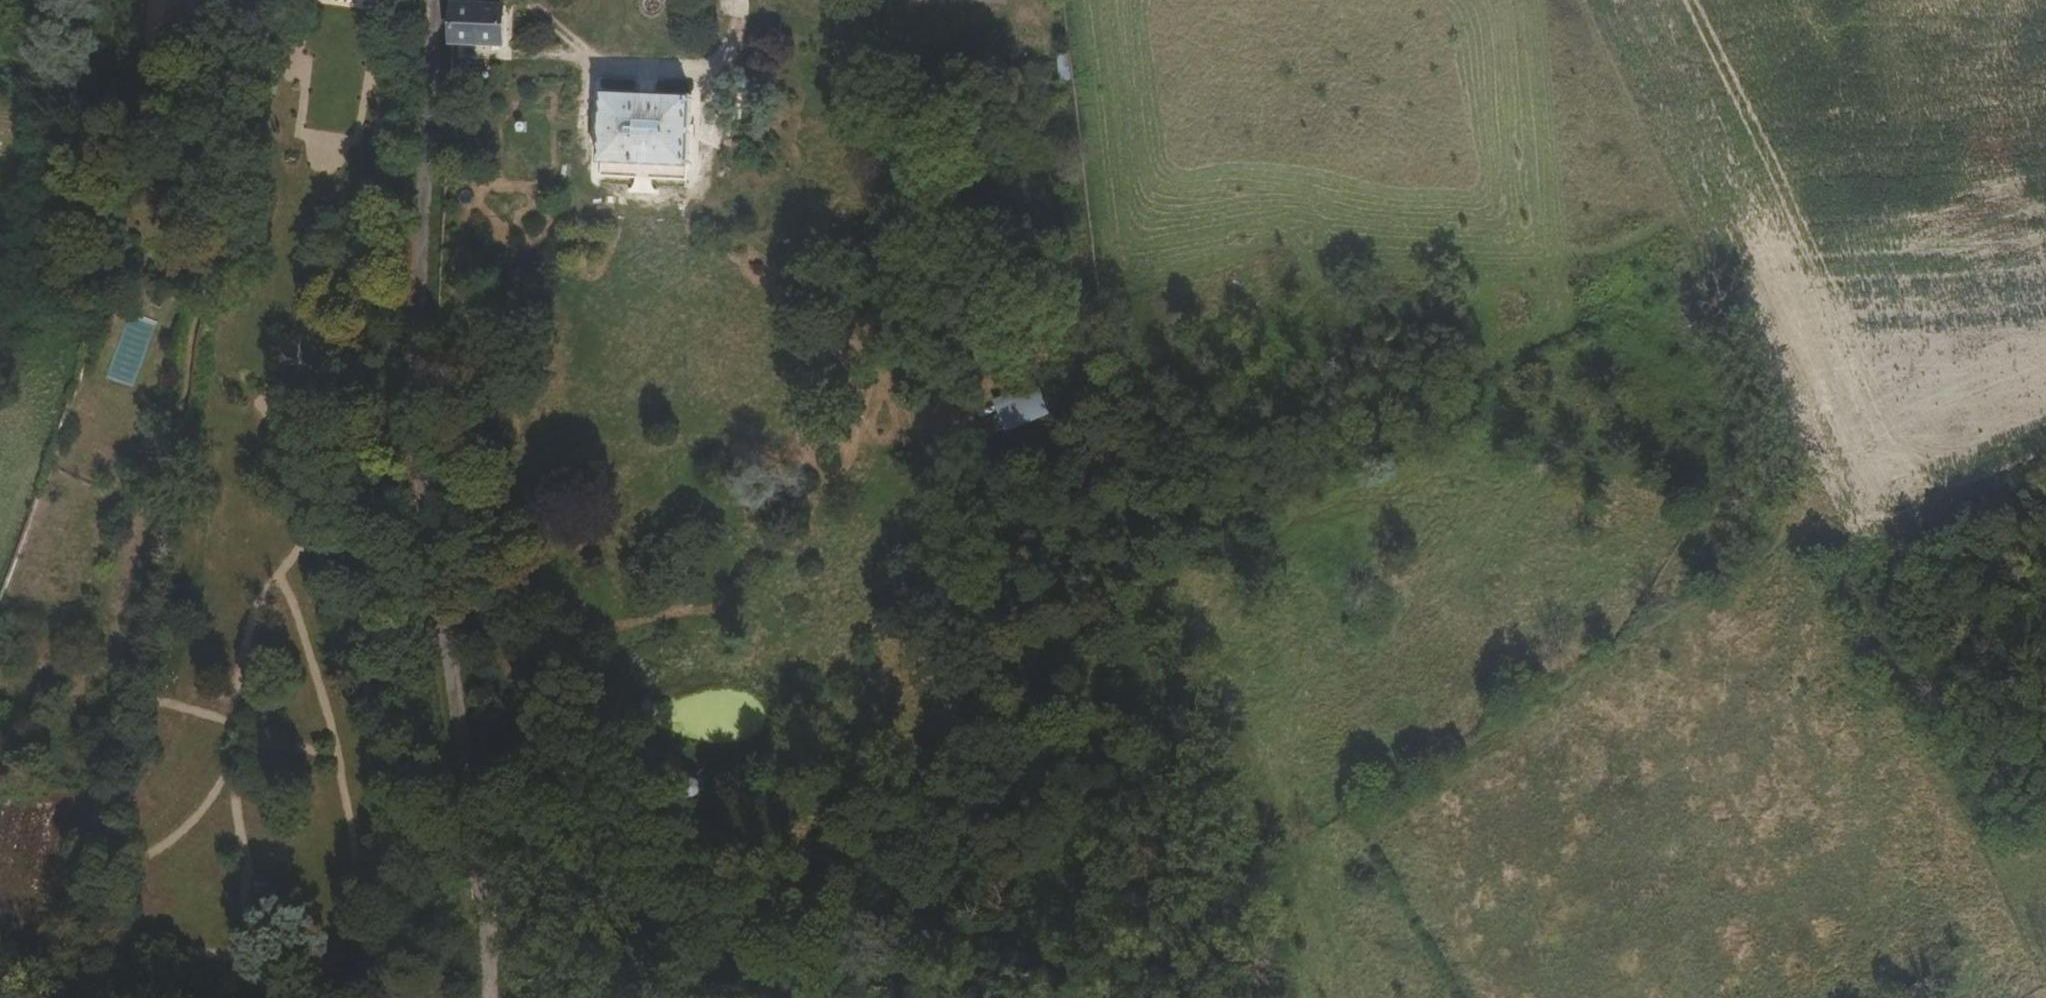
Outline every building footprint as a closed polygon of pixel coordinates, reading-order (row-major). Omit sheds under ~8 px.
[(504,6),(450,3),(449,40),(503,43),(504,6)] [(678,186),(683,93),(598,88),(594,181),(630,184),(631,161),(644,161),(643,184),(678,186)]
